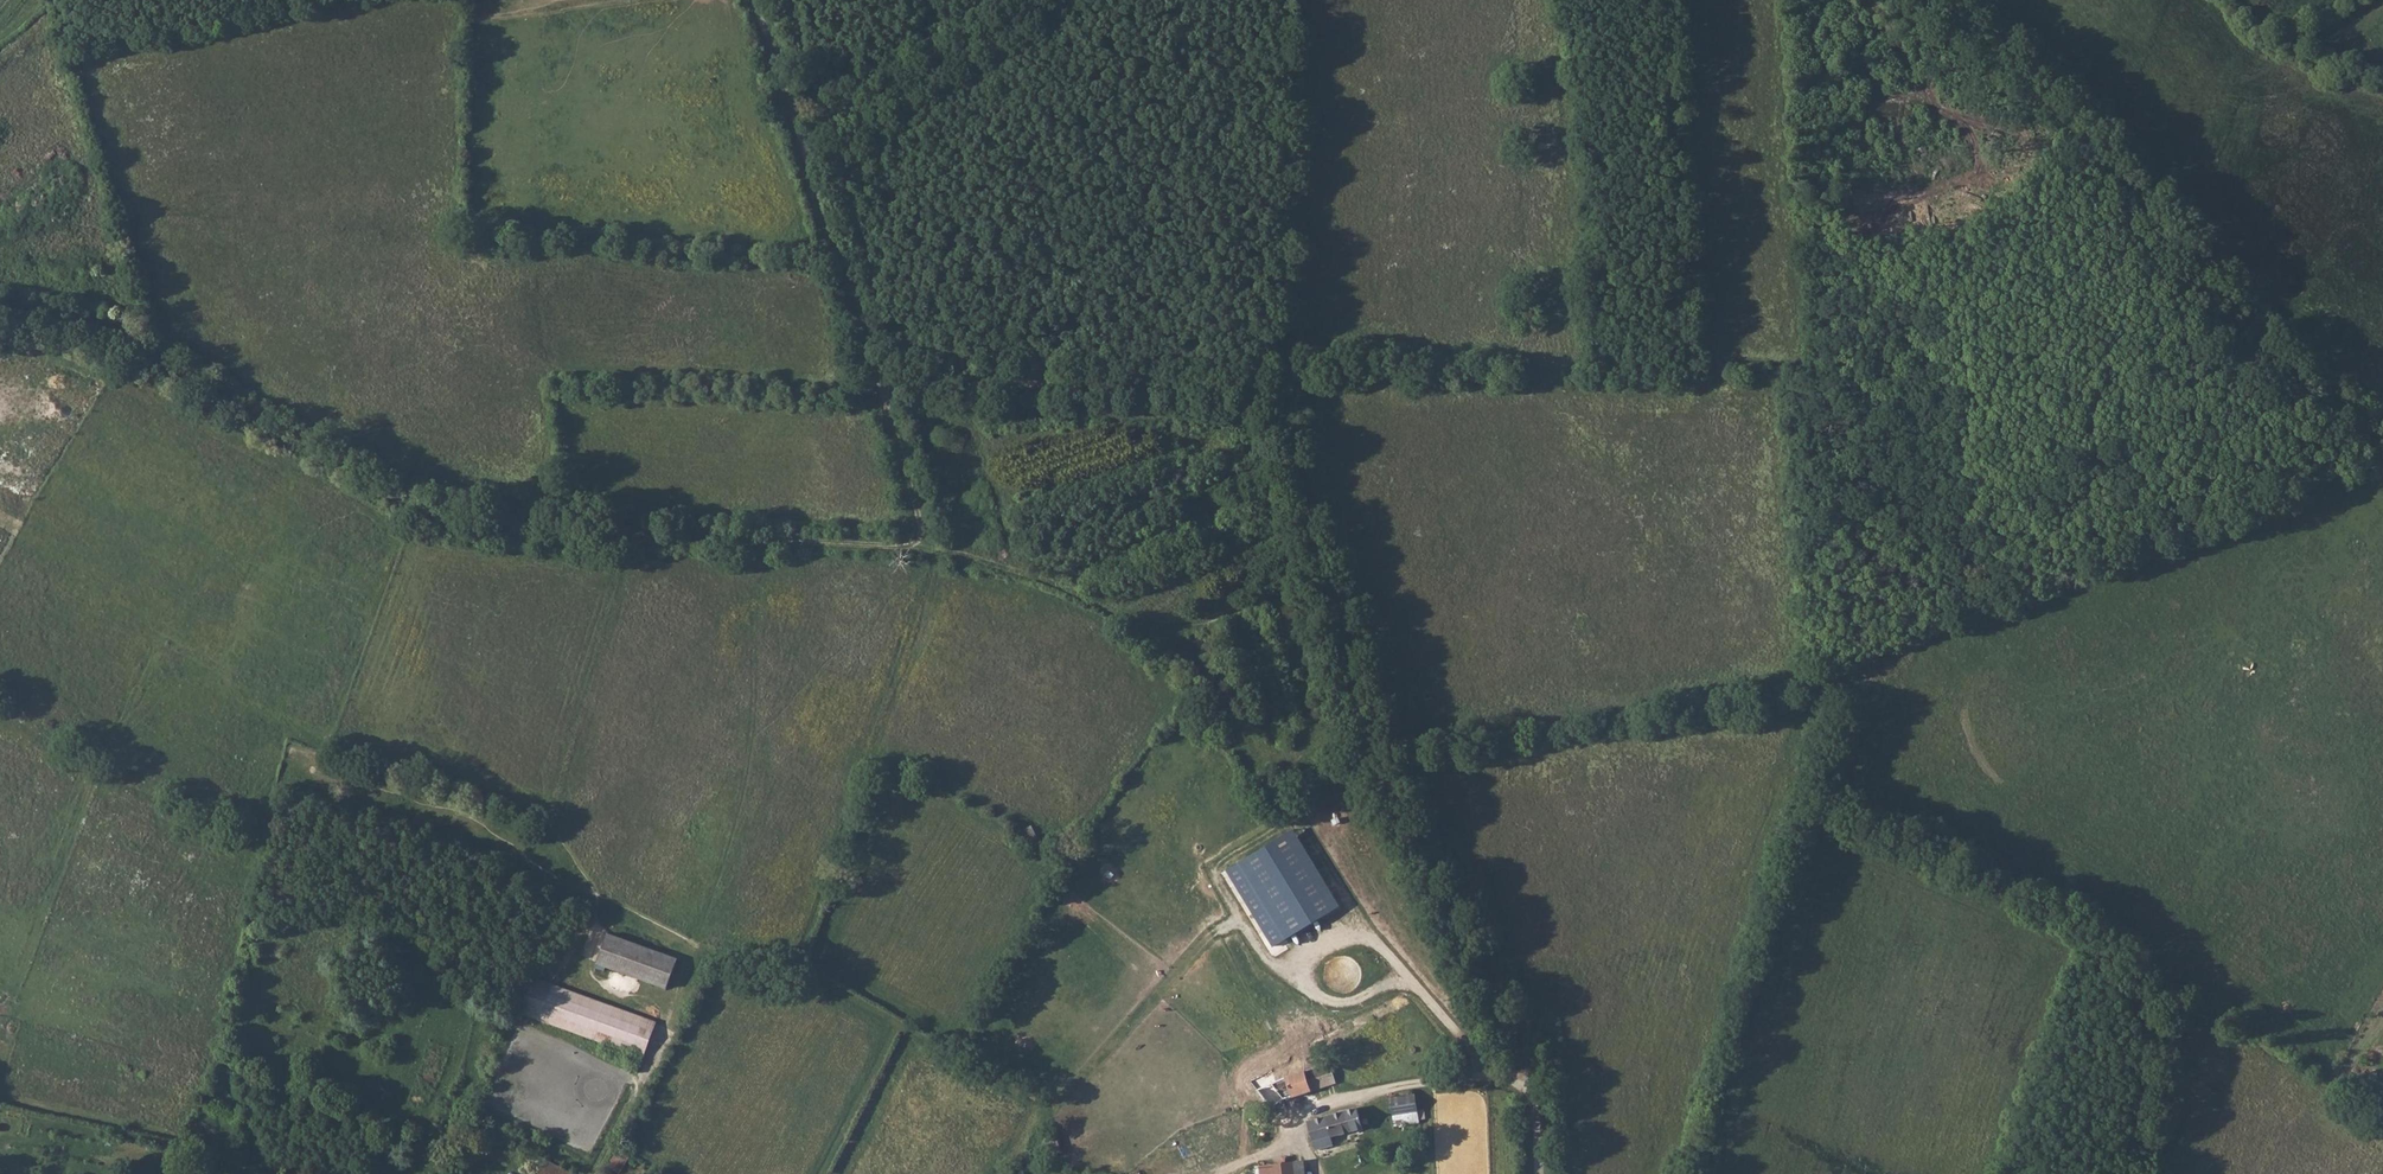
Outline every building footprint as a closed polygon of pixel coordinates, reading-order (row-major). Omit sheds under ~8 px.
[(1291,829),(1226,868),(1273,946),(1338,907),(1291,829)] [(665,988),(674,960),(603,936),(594,963),(665,988)] [(657,1026),(534,980),(523,1009),(636,1051),(631,1069),(641,1073),(657,1026)] [(1280,1104),(1337,1082),(1329,1064),(1272,1083),(1274,1093),(1259,1098),(1264,1109),(1274,1105),(1280,1104)] [(1390,1097),(1396,1125),(1421,1119),(1415,1091),(1390,1097)] [(1324,1134),(1357,1129),(1353,1108),(1320,1114),(1324,1134)] [(546,1160),(539,1173),(572,1173),(546,1160)] [(1261,1173),(1307,1173),(1307,1161),(1260,1162),(1261,1173)]
